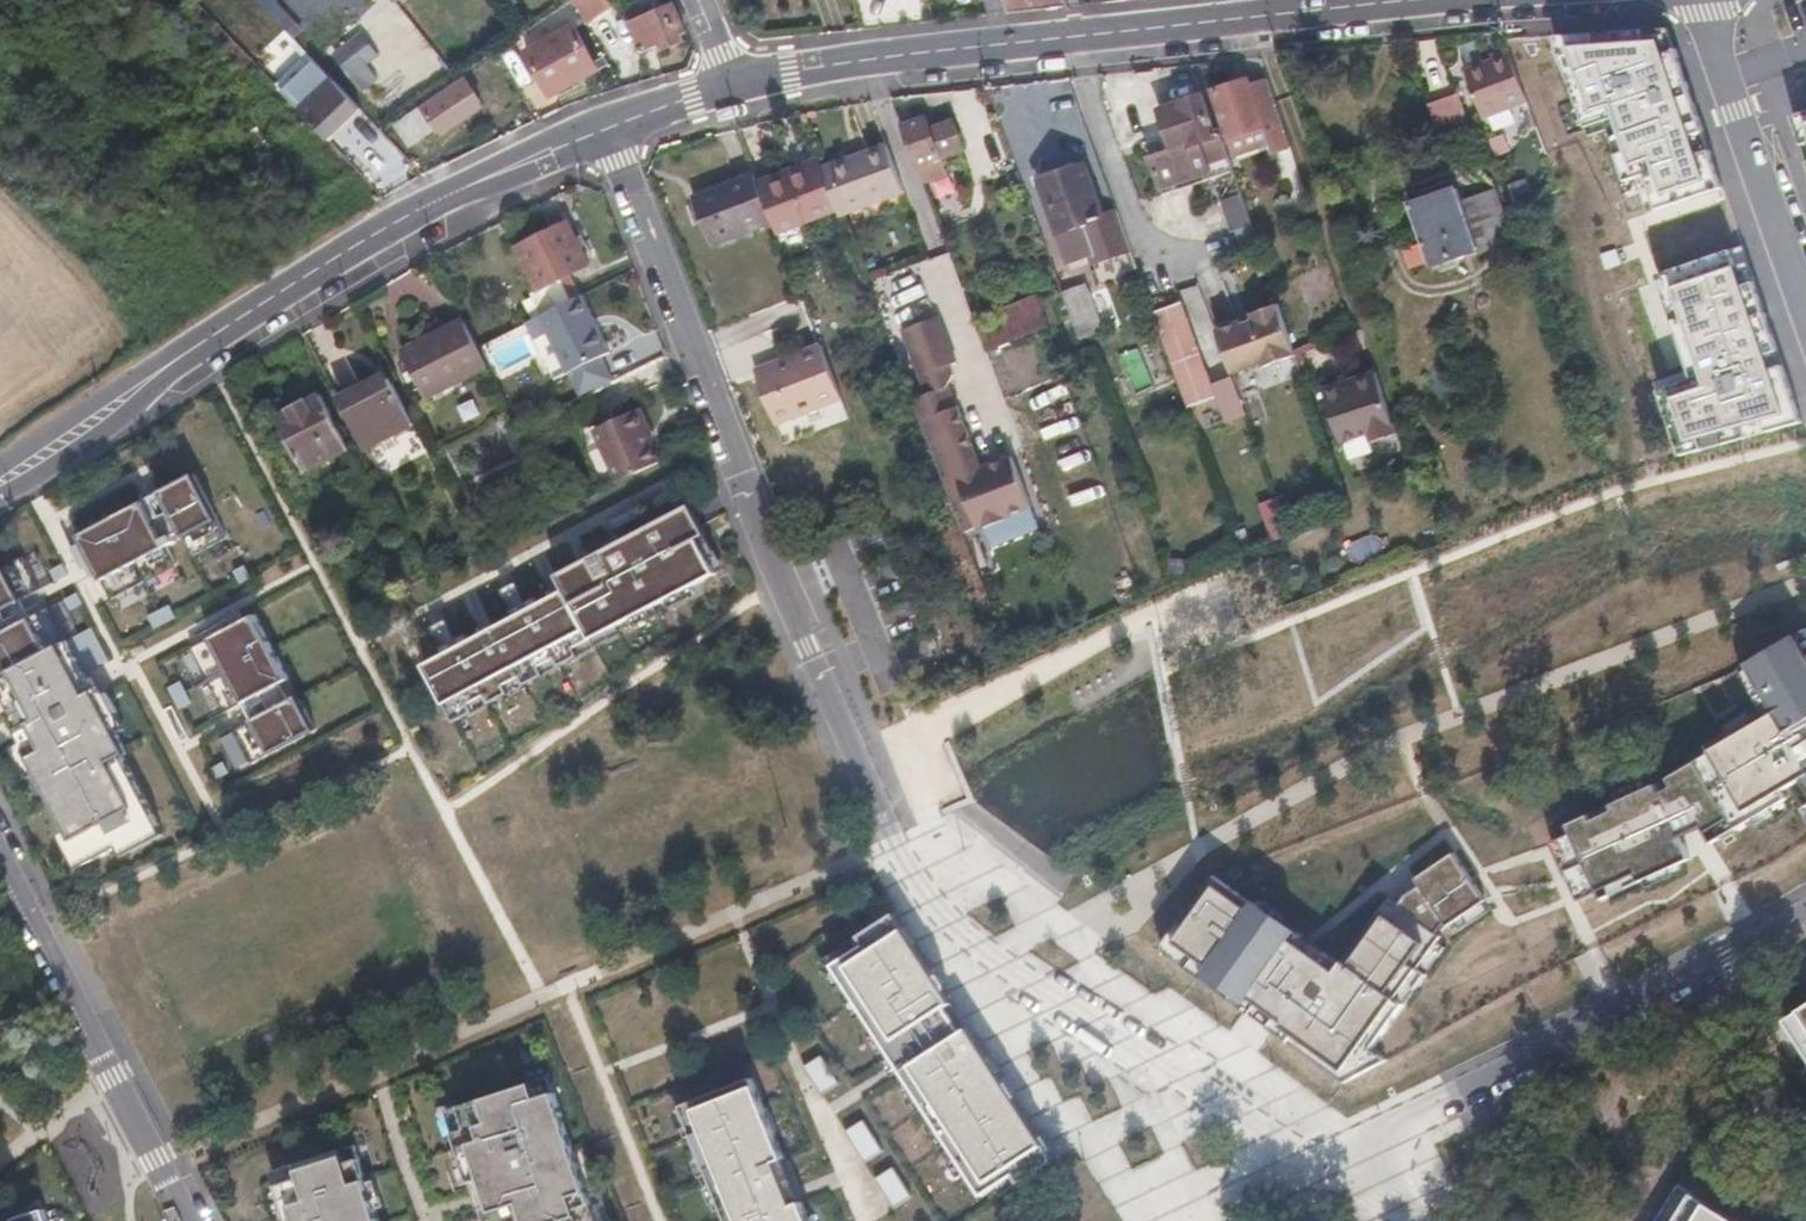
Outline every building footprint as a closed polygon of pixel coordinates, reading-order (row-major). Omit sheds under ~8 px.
[(278,0),(254,0),(253,1),(289,38),(301,26),(278,0)] [(583,16),(605,0),(574,0),(583,16)] [(687,31),(675,4),(659,11),(655,1),(628,12),(644,50),(661,43),(664,49),(685,40),(682,33),(687,31)] [(574,26),(527,51),(549,90),(572,78),(575,83),(599,70),(574,26)] [(1744,198),(1684,26),(1561,34),(1605,142),(1623,137),(1632,193),(1649,186),(1658,225),(1744,198)] [(363,30),(330,55),(349,78),(381,52),(363,30)] [(1481,111),(1526,94),(1508,46),(1463,63),(1481,111)] [(334,80),(309,55),(277,85),(302,112),(334,80)] [(1275,150),(1291,145),(1268,78),(1253,83),(1251,77),(1211,90),(1233,152),(1272,139),(1275,150)] [(465,78),(406,119),(419,139),(434,130),(438,136),(465,117),(464,114),(481,102),(465,78)] [(330,141),(363,110),(334,80),(302,112),(330,141)] [(1209,173),(1233,164),(1231,158),(1222,134),(1218,134),(1204,94),(1160,109),(1174,150),(1152,158),(1162,189),(1209,173)] [(1438,133),(1468,122),(1458,95),(1428,107),(1438,133)] [(903,124),(923,178),(948,169),(942,155),(964,146),(954,119),(933,127),(928,115),(903,124)] [(409,146),(419,139),(406,119),(396,127),(409,146)] [(888,142),(863,151),(865,158),(833,169),(849,211),(905,189),(888,142)] [(863,151),(822,166),(839,211),(840,215),(849,211),(833,169),(865,158),(863,151)] [(819,159),(759,181),(775,222),(785,250),(798,245),(792,229),(839,211),(822,166),(819,159)] [(1233,164),(1209,173),(1211,179),(1214,178),(1235,172),(1233,164)] [(1088,165),(1041,182),(1059,233),(1107,217),(1088,165)] [(713,246),(775,222),(759,181),(756,174),(695,197),(713,246)] [(1478,250),(1458,188),(1410,204),(1431,265),(1478,250)] [(1252,223),(1244,196),(1226,203),(1235,229),(1252,223)] [(539,291),(565,278),(590,265),(569,222),(518,247),(539,291)] [(1753,243),(1660,273),(1696,372),(1663,390),(1685,459),(1805,436),(1805,377),(1753,243)] [(1066,300),(1090,291),(1077,253),(1053,262),(1066,300)] [(539,291),(549,312),(575,299),(565,278),(539,291)] [(1096,306),(1090,291),(1066,300),(1072,316),(1096,306)] [(1039,295),(976,319),(987,351),(1052,328),(1039,295)] [(542,316),(528,322),(559,387),(568,404),(616,380),(603,354),(609,351),(581,296),(575,299),(549,312),(542,316)] [(1155,313),(1188,406),(1221,394),(1189,302),(1155,313)] [(1297,354),(1279,303),(1254,312),(1257,319),(1244,324),(1243,320),(1217,330),(1233,372),(1263,361),(1265,365),(1297,354)] [(957,365),(940,318),(903,332),(927,396),(911,402),(961,535),(982,527),(983,529),(1005,521),(1004,518),(1033,508),(1014,458),(981,471),(958,409),(956,409),(949,388),(954,377),(951,368),(957,365)] [(426,399),(489,368),(463,321),(402,352),(426,399)] [(820,401),(841,393),(823,346),(798,356),(801,363),(761,379),(779,424),(823,407),(820,401)] [(801,363),(798,356),(758,371),(761,379),(801,363)] [(1376,371),(1323,388),(1342,443),(1368,435),(1371,441),(1397,432),(1376,371)] [(367,382),(339,397),(368,451),(415,425),(390,377),(371,388),(367,382)] [(823,407),(844,400),(841,393),(820,401),(823,407)] [(320,394),(276,417),(305,472),(349,450),(320,394)] [(597,429),(621,481),(662,462),(647,428),(652,426),(644,408),(597,429)] [(149,491),(94,518),(119,564),(103,571),(117,596),(185,562),(245,531),(210,459),(149,491)] [(700,537),(684,513),(556,579),(565,597),(430,667),(447,705),(589,634),(591,643),(710,575),(692,542),(700,537)] [(334,718),(267,601),(197,643),(231,717),(253,764),(334,718)] [(5,675),(0,677),(0,687),(13,711),(7,713),(23,743),(15,747),(31,778),(40,773),(70,831),(61,835),(79,869),(120,848),(125,858),(162,839),(121,765),(127,762),(114,738),(122,734),(94,681),(85,686),(84,683),(81,678),(104,665),(88,633),(64,647),(45,610),(0,635),(0,666),(5,675)] [(1583,823),(1615,892),(1697,861),(1689,836),(1722,829),(1732,846),(1805,800),(1805,637),(1753,666),(1782,722),(1706,767),(1668,789),(1583,823)] [(1221,881),(1161,949),(1258,1019),(1347,1082),(1387,1059),(1372,1048),(1425,974),(1419,969),(1442,936),(1440,932),(1446,923),(1447,926),(1487,900),(1454,852),(1416,879),(1421,887),(1406,895),(1399,906),(1390,899),(1342,964),(1321,940),(1271,904),(1264,914),(1221,881)] [(894,920),(824,965),(890,1069),(969,1194),(1040,1142),(894,920)] [(1787,1019),(1805,1050),(1805,1007),(1787,1019)] [(684,1109),(730,1220),(814,1220),(806,1199),(797,1202),(790,1184),(779,1159),(787,1157),(756,1083),(684,1109)] [(479,1104),(487,1122),(472,1127),(477,1140),(467,1144),(479,1182),(489,1215),(521,1205),(525,1220),(574,1220),(588,1217),(554,1097),(539,1101),(534,1085),(479,1104)] [(273,1175),(289,1220),(389,1220),(365,1156),(349,1161),(347,1152),(273,1175)] [(1693,1195),(1676,1220),(1736,1220),(1693,1195)] [(63,1203),(14,1217),(9,1220),(68,1220),(63,1203)]
